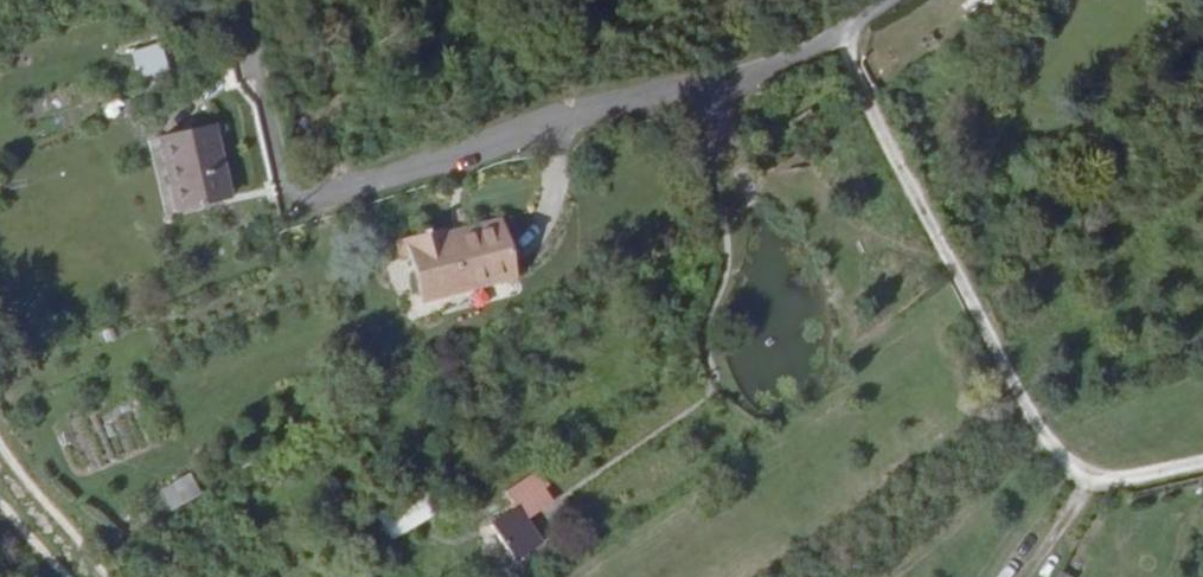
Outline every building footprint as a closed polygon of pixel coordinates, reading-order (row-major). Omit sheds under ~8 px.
[(135,79),(163,65),(148,34),(120,48),(135,79)] [(225,195),(209,125),(160,137),(175,206),(225,195)] [(442,237),(498,223),(497,215),(440,229),(442,237)] [(409,292),(509,267),(498,223),(442,237),(440,229),(439,226),(430,228),(428,221),(403,228),(404,234),(386,238),(390,255),(399,253),(409,292)] [(511,273),(509,267),(409,292),(410,299),(511,273)] [(491,515),(515,552),(541,535),(526,512),(552,495),(543,479),(549,476),(540,463),(508,483),(517,498),(491,515)] [(152,490),(164,512),(197,494),(186,472),(152,490)] [(422,481),(377,505),(389,528),(434,504),(422,481)]
